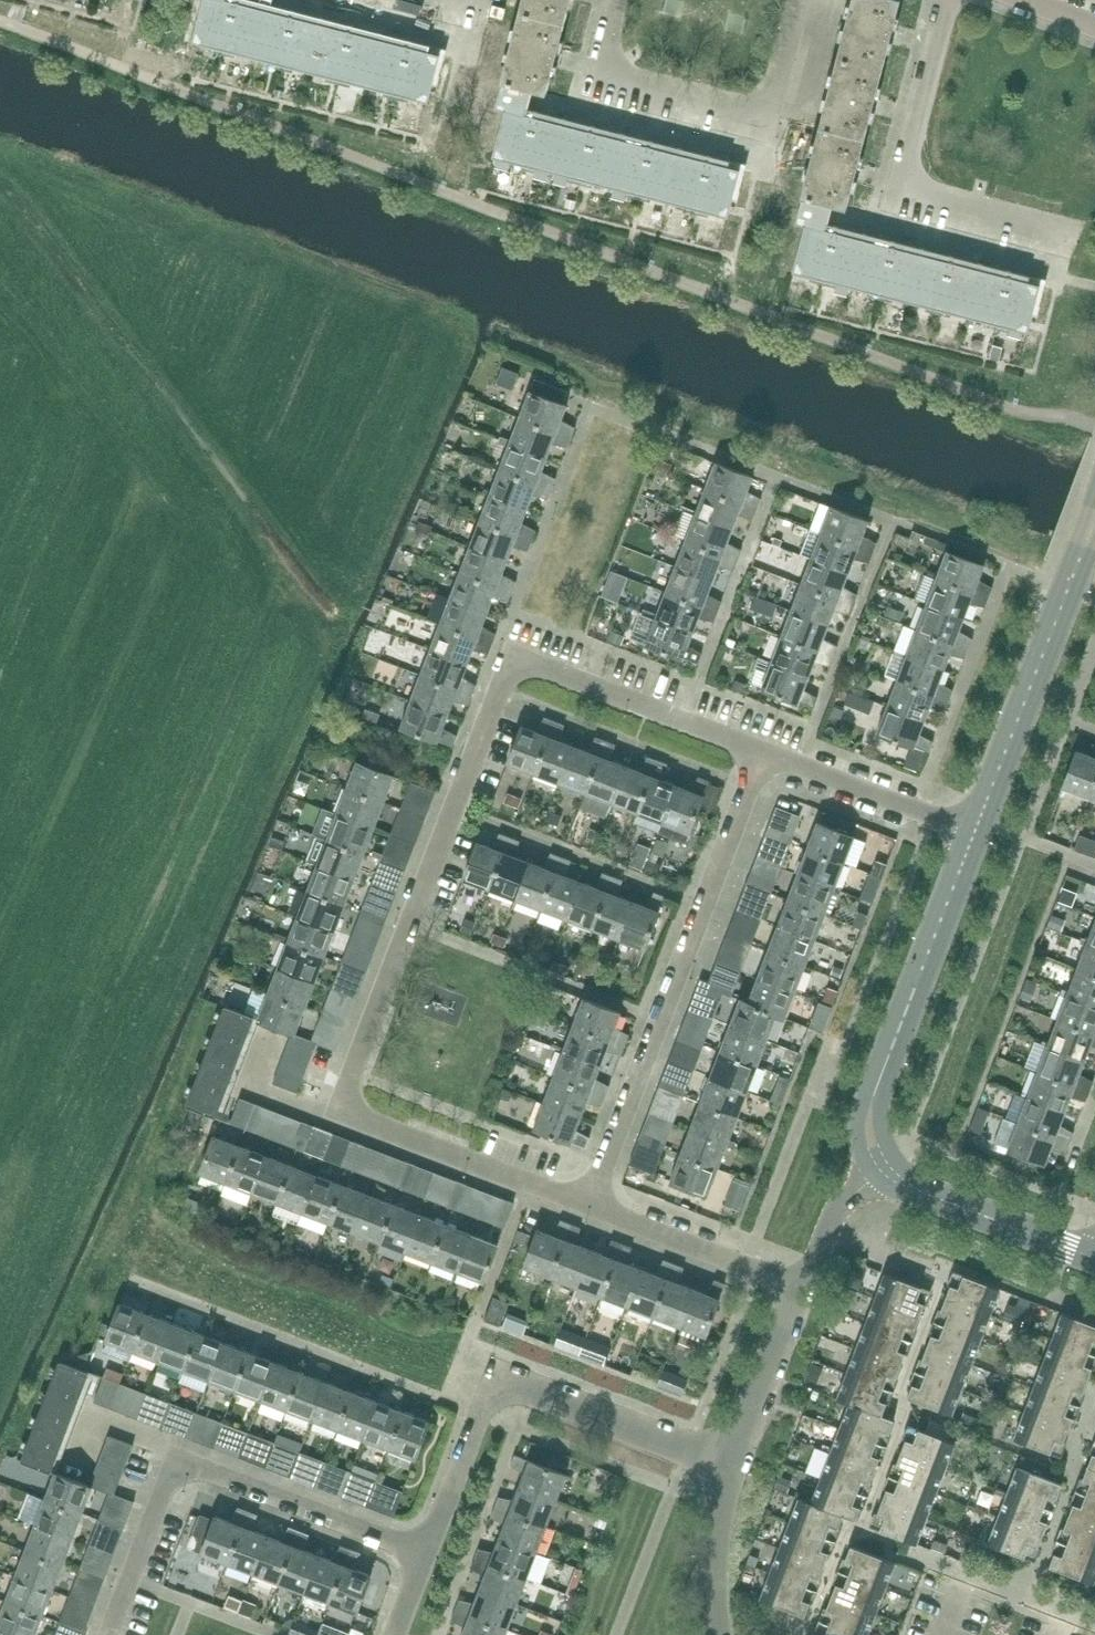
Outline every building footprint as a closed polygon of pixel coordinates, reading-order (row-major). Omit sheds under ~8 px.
[(194,41),(427,100),(439,55),(226,0),(204,0),(194,41)] [(520,11),(565,22),(570,3),(571,0),(522,0),(520,11)] [(837,56),(883,68),(889,44),(891,39),(895,41),(898,30),(893,28),(895,21),(901,0),(852,0),(837,56)] [(559,64),(562,53),(557,52),(559,46),(565,22),(520,11),(502,81),(513,84),(531,89),(547,93),(553,70),(554,63),(559,64)] [(877,94),(883,68),(837,56),(820,126),(866,137),(871,116),(873,109),(878,110),(880,99),(876,98),(877,94)] [(525,115),(528,100),(531,89),(513,84),(507,110),(506,110),(494,156),(727,216),(739,170),(525,115)] [(860,160),(866,137),(820,126),(801,197),(813,200),(831,204),(847,208),(854,184),(855,178),(860,179),(863,168),(858,167),(860,160)] [(825,230),(829,215),(831,204),(813,200),(807,225),(806,225),(794,271),(1027,331),(1039,285),(825,230)] [(497,383),(513,389),(519,373),(503,367),(497,383)] [(566,407),(567,406),(567,405),(562,403),(567,391),(534,378),(529,393),(520,417),(572,437),(576,427),(561,419),(565,407),(566,407)] [(568,447),(572,437),(520,417),(510,443),(546,457),(552,444),(568,447)] [(541,471),(546,457),(510,443),(500,468),(552,488),(556,478),(541,471)] [(709,460),(705,471),(712,473),(706,489),(758,508),(761,498),(747,491),(752,478),(753,478),(753,477),(753,476),(709,460)] [(548,499),(552,488),(500,468),(490,495),(527,509),(532,495),(548,499)] [(754,518),(758,508),(706,489),(696,515),(732,529),(738,515),(754,518)] [(521,523),(527,509),(490,495),(480,520),(532,540),(536,530),(521,523)] [(868,522),(869,521),(831,506),(830,507),(831,508),(821,533),(873,553),(877,542),(863,534),(868,521),(868,522)] [(727,542),(732,529),(696,515),(686,540),(738,560),(742,549),(727,542)] [(528,550),(532,540),(480,520),(470,546),(507,560),(512,546),(528,550)] [(429,536),(431,531),(433,527),(419,521),(415,531),(429,536)] [(811,529),(801,555),(805,557),(811,559),(848,573),(854,559),(869,563),(873,553),(821,533),(811,529)] [(783,547),(788,535),(776,531),(772,542),(783,547)] [(947,551),(949,545),(927,536),(925,542),(946,551),(947,551)] [(734,570),(738,560),(686,540),(676,566),(713,580),(718,566),(734,570)] [(502,574),(507,560),(470,546),(461,571),(513,591),(516,581),(502,574)] [(984,565),(947,551),(946,551),(946,552),(947,552),(937,577),(989,597),(993,587),(978,579),(983,566),(984,566),(984,565)] [(848,573),(811,559),(805,557),(804,560),(810,562),(801,584),(853,604),(857,594),(843,586),(848,573)] [(707,594),(713,580),(676,566),(666,592),(718,612),(722,601),(707,594)] [(508,602),(513,591),(461,571),(451,597),(487,611),(493,597),(508,602)] [(985,607),(989,597),(937,577),(927,603),(964,617),(969,603),(985,607)] [(849,614),(853,604),(801,584),(791,610),(829,625),(834,611),(849,614)] [(714,622),(718,612),(666,592),(658,614),(651,611),(650,614),(693,631),(698,618),(714,622)] [(482,625),(487,611),(451,597),(441,623),(493,643),(496,633),(482,625)] [(958,631),(964,617),(927,603),(917,629),(969,648),(973,638),(958,631)] [(824,638),(829,625),(791,610),(781,637),(833,656),(837,645),(824,638)] [(640,613),(630,638),(645,644),(683,658),(684,658),(697,663),(698,663),(702,653),(701,652),(688,645),(693,631),(650,614),(642,611),(641,614),(640,613)] [(489,654),(493,643),(441,623),(433,645),(426,642),(425,646),(431,649),(467,663),(473,649),(489,654)] [(622,645),(625,635),(611,629),(608,639),(622,645)] [(965,659),(969,648),(917,629),(907,654),(944,668),(949,655),(965,659)] [(830,666),(833,656),(781,637),(772,661),(809,676),(814,662),(830,666)] [(462,677),(467,663),(431,649),(421,674),(473,694),(477,684),(462,677)] [(939,682),(944,668),(907,654),(898,680),(949,700),(953,690),(939,682)] [(804,689),(809,676),(772,661),(763,685),(759,683),(757,686),(799,702),(799,701),(814,707),(818,697),(804,689)] [(469,705),(473,694),(421,674),(411,700),(448,714),(453,701),(469,705)] [(744,692),(747,684),(736,680),(733,689),(744,692)] [(945,710),(949,700),(898,680),(888,706),(924,720),(930,706),(945,710)] [(442,728),(448,714),(411,700),(402,726),(401,725),(400,727),(438,741),(439,740),(453,746),(457,735),(442,728)] [(919,734),(924,720),(888,706),(878,731),(877,731),(877,732),(915,747),(915,746),(929,751),(933,741),(919,734)] [(535,773),(555,721),(544,717),(535,731),(523,726),(524,726),(522,725),(507,763),(508,763),(535,773)] [(561,741),(565,725),(555,721),(535,773),(561,783),(575,746),(561,741)] [(586,792),(606,741),(595,737),(588,751),(575,746),(561,783),(586,792)] [(612,760),(616,744),(606,741),(586,792),(612,802),(626,766),(612,760)] [(1094,784),(1094,750),(1092,756),(1079,751),(1077,750),(1063,788),(1064,788),(1062,794),(1065,795),(1067,789),(1090,797),(1094,784)] [(638,812),(657,760),(647,756),(639,771),(626,766),(612,802),(638,812)] [(664,780),(668,764),(657,760),(638,812),(664,822),(677,785),(664,780)] [(394,776),(395,775),(357,761),(356,762),(357,762),(347,788),(384,802),(394,776)] [(704,794),(708,781),(709,780),(698,776),(690,790),(677,785),(664,822),(659,833),(686,843),(705,794),(704,794)] [(411,781),(403,803),(415,808),(428,812),(436,791),(411,781)] [(711,814),(721,788),(710,784),(701,810),(711,814)] [(374,827),(384,802),(347,788),(337,813),(374,827)] [(519,808),(523,798),(508,792),(504,802),(519,808)] [(411,818),(415,808),(403,803),(399,813),(411,818)] [(777,806),(768,827),(780,832),(793,837),(802,816),(777,806)] [(415,808),(411,818),(424,823),(428,812),(415,808)] [(558,826),(562,815),(550,810),(545,820),(558,826)] [(364,853),(374,827),(337,813),(327,839),(364,853)] [(399,813),(383,854),(396,859),(408,863),(424,823),(411,818),(399,813)] [(817,823),(807,849),(844,863),(854,837),(855,836),(854,836),(852,835),(857,823),(832,814),(827,826),(817,822),(817,823)] [(776,843),(780,832),(768,827),(764,838),(776,843)] [(780,832),(776,843),(789,847),(793,837),(780,832)] [(490,888),(510,837),(499,833),(492,847),(479,842),(479,841),(478,841),(463,879),(464,879),(465,879),(490,888)] [(317,835),(307,861),(318,865),(354,879),(364,853),(327,839),(317,835)] [(516,857),(520,841),(510,837),(490,888),(516,898),(530,862),(516,857)] [(764,838),(748,878),(761,883),(773,888),(789,847),(776,843),(764,838)] [(834,889),(844,863),(807,849),(797,875),(834,889)] [(561,856),(551,852),(543,867),(530,862),(516,898),(542,908),(561,856)] [(391,869),(396,859),(383,854),(379,864),(391,869)] [(567,876),(571,860),(561,856),(542,908),(567,918),(581,881),(567,876)] [(396,859),(391,869),(404,874),(408,863),(396,859)] [(879,892),(889,867),(876,862),(867,887),(879,892)] [(379,864),(363,905),(376,910),(388,915),(404,874),(391,869),(379,864)] [(344,905),(354,879),(318,865),(308,891),(344,905)] [(593,928),(613,876),(603,872),(595,887),(581,881),(567,918),(593,928)] [(824,914),(834,889),(797,875),(788,900),(824,914)] [(619,896),(623,880),(613,876),(593,928),(619,938),(633,901),(619,896)] [(757,894),(761,883),(748,878),(744,889),(757,894)] [(761,883),(757,894),(769,899),(773,888),(761,883)] [(1072,906),(1078,893),(1063,887),(1058,901),(1072,906)] [(744,889),(728,930),(741,935),(753,940),(769,899),(757,894),(744,889)] [(334,931),(344,905),(308,891),(298,916),(334,931)] [(659,910),(664,896),(654,892),(646,906),(633,901),(619,938),(644,947),(643,948),(645,949),(659,911),(659,910)] [(814,940),(824,914),(788,900),(778,926),(814,940)] [(372,920),(376,910),(363,905),(360,916),(372,920)] [(376,910),(372,920),(384,925),(388,915),(376,910)] [(325,956),(334,931),(298,916),(288,942),(325,956)] [(360,916),(344,957),(356,962),(368,966),(384,925),(372,920),(360,916)] [(1089,939),(1083,937),(1082,940),(1094,945),(1094,923),(1089,939)] [(805,966),(814,940),(778,926),(768,952),(805,966)] [(737,945),(741,935),(728,930),(725,941),(737,945)] [(504,947),(508,938),(495,933),(492,942),(504,947)] [(741,935),(737,945),(750,950),(753,940),(741,935)] [(1082,940),(1081,942),(1087,944),(1078,968),(1094,974),(1094,945),(1082,940)] [(737,945),(725,941),(710,982),(712,982),(726,987),(735,991),(750,950),(737,945)] [(315,982),(325,956),(288,942),(278,968),(315,982)] [(795,992),(805,966),(768,952),(758,977),(795,992)] [(352,972),(356,962),(344,957),(339,967),(352,972)] [(567,975),(570,966),(554,960),(551,969),(567,975)] [(356,962),(352,972),(364,977),(368,966),(356,962)] [(339,967),(324,1008),(336,1013),(349,1018),(364,977),(352,972),(339,967)] [(305,1007),(315,982),(278,968),(268,993),(305,1007)] [(1078,968),(1069,991),(1063,989),(1062,991),(1094,1004),(1094,974),(1078,968)] [(785,1017),(795,992),(758,977),(749,1002),(748,1003),(777,1014),(776,1015),(785,1019),(786,1017),(785,1017)] [(701,978),(696,989),(708,993),(712,983),(709,981),(701,978)] [(712,983),(708,993),(722,999),(723,994),(724,993),(726,988),(712,983)] [(697,989),(681,1030),(693,1034),(706,1039),(722,999),(708,994),(697,989)] [(1062,991),(1061,994),(1067,996),(1058,1019),(1094,1033),(1094,1004),(1062,991)] [(295,1033),(305,1007),(268,993),(258,1019),(258,1018),(257,1020),(291,1033),(294,1034),(295,1034),(296,1033),(295,1033)] [(620,1014),(621,1012),(583,998),(583,999),(574,1025),(598,1034),(625,1045),(629,1034),(614,1027),(620,1014)] [(748,1003),(749,1002),(740,999),(740,1000),(730,1025),(754,1034),(767,1039),(776,1015),(777,1014),(748,1003)] [(244,1042),(254,1017),(225,1006),(216,1031),(224,1034),(244,1042)] [(332,1023),(336,1013),(324,1008),(320,1019),(332,1023)] [(336,1013),(332,1023),(345,1028),(349,1018),(336,1013)] [(1058,1019),(1049,1042),(1043,1040),(1042,1043),(1085,1059),(1090,1045),(1094,1047),(1094,1033),(1058,1019)] [(625,1045),(598,1034),(574,1025),(570,1034),(564,1051),(600,1065),(606,1052),(621,1055),(625,1045)] [(767,1039),(754,1034),(730,1025),(721,1051),(757,1065),(767,1039)] [(681,1029),(677,1040),(688,1044),(693,1034),(681,1030),(681,1029)] [(244,1042),(224,1034),(216,1031),(206,1056),(235,1067),(244,1042)] [(295,1034),(294,1034),(291,1033),(287,1045),(312,1054),(317,1042),(312,1041),(295,1034)] [(693,1034),(688,1044),(702,1050),(706,1039),(693,1034)] [(677,1040),(661,1081),(673,1086),(686,1091),(702,1050),(688,1044),(677,1040)] [(1080,1073),(1085,1059),(1042,1043),(1042,1045),(1047,1047),(1039,1071),(1090,1091),(1094,1081),(1080,1073)] [(307,1067),(312,1054),(287,1045),(282,1058),(307,1067)] [(595,1079),(600,1065),(564,1051),(554,1076),(606,1096),(610,1085),(595,1079)] [(747,1091),(757,1065),(721,1051),(711,1077),(747,1091)] [(225,1092),(235,1067),(206,1056),(197,1081),(225,1092)] [(302,1079),(307,1067),(282,1058),(277,1070),(302,1079)] [(301,1082),(302,1079),(277,1070),(272,1083),(297,1092),(301,1082)] [(1086,1101),(1090,1091),(1039,1071),(1030,1094),(1024,1092),(1023,1094),(1066,1111),(1071,1097),(1086,1101)] [(602,1106),(606,1096),(554,1076),(544,1102),(581,1116),(586,1102),(602,1106)] [(737,1117),(747,1091),(711,1077),(701,1103),(737,1117)] [(215,1117),(225,1092),(197,1081),(187,1106),(215,1117)] [(669,1096),(673,1086),(661,1081),(657,1092),(669,1096)] [(673,1086),(669,1096),(682,1102),(686,1091),(673,1086)] [(979,1107),(989,1111),(990,1111),(996,1095),(984,1090),(977,1106),(979,1107)] [(657,1092),(641,1133),(653,1137),(666,1142),(682,1102),(669,1096),(657,1092)] [(1060,1125),(1066,1111),(1023,1094),(1022,1097),(1028,1099),(1019,1122),(1070,1142),(1074,1132),(1060,1125)] [(228,1122),(245,1128),(254,1103),(238,1097),(228,1122)] [(575,1130),(581,1116),(544,1102),(535,1127),(534,1127),(533,1128),(571,1142),(572,1142),(586,1147),(590,1137),(575,1130)] [(252,1130),(261,1106),(254,1103),(245,1128),(252,1130)] [(727,1143),(737,1117),(701,1103),(691,1128),(727,1143)] [(302,1121),(261,1106),(252,1130),(292,1146),(297,1134),(302,1121)] [(984,1121),(989,1111),(979,1107),(974,1118),(984,1121)] [(297,1134),(308,1138),(313,1125),(302,1121),(297,1134)] [(1066,1152),(1070,1142),(1019,1122),(1010,1145),(1003,1143),(1002,1146),(1007,1148),(1007,1149),(1045,1163),(1046,1162),(1045,1162),(1051,1148),(1066,1152)] [(308,1138),(303,1150),(344,1166),(349,1153),(353,1141),(313,1125),(308,1138)] [(717,1168),(727,1143),(691,1128),(681,1154),(717,1168)] [(649,1148),(653,1137),(641,1133),(637,1143),(649,1148)] [(303,1150),(308,1138),(297,1134),(292,1146),(303,1150)] [(215,1136),(215,1135),(214,1135),(199,1173),(201,1173),(226,1183),(240,1146),(215,1136)] [(653,1137),(649,1148),(662,1153),(666,1142),(653,1137)] [(349,1153),(359,1157),(364,1145),(353,1141),(349,1153)] [(662,1153),(637,1143),(630,1163),(655,1173),(662,1153)] [(359,1157),(354,1170),(395,1186),(400,1173),(405,1161),(364,1145),(359,1157)] [(252,1192),(266,1155),(240,1146),(226,1183),(252,1192)] [(354,1170),(359,1157),(349,1153),(344,1166),(354,1170)] [(708,1193),(717,1168),(681,1154),(671,1179),(670,1179),(670,1180),(708,1195),(708,1194),(708,1193)] [(277,1202),(291,1165),(266,1155),(252,1192),(277,1202)] [(400,1173),(411,1177),(416,1165),(405,1161),(400,1173)] [(303,1212),(317,1175),(291,1165),(277,1202),(303,1212)] [(456,1180),(416,1165),(411,1177),(406,1190),(447,1206),(452,1193),(456,1180)] [(748,1200),(755,1174),(738,1169),(731,1195),(748,1200)] [(406,1190),(411,1177),(400,1173),(395,1186),(401,1188),(406,1190)] [(329,1222),(343,1185),(317,1175),(303,1212),(329,1222)] [(452,1193),(462,1197),(467,1184),(456,1180),(452,1193)] [(507,1200),(467,1184),(462,1197),(457,1210),(497,1225),(507,1200)] [(351,1240),(355,1232),(369,1195),(343,1185),(329,1222),(352,1230),(348,1239),(351,1240)] [(457,1210),(462,1197),(452,1193),(447,1206),(457,1210)] [(381,1241),(395,1205),(369,1195),(355,1232),(381,1241)] [(504,1227),(514,1202),(507,1200),(497,1225),(504,1227)] [(403,1259),(406,1251),(420,1214),(395,1205),(381,1241),(403,1250),(400,1258),(403,1259)] [(432,1261),(446,1224),(420,1214),(406,1251),(432,1261)] [(551,1276),(571,1224),(560,1220),(553,1235),(539,1230),(540,1229),(538,1229),(524,1266),(525,1267),(525,1266),(551,1276)] [(457,1271),(471,1234),(446,1224),(432,1261),(457,1271)] [(577,1244),(581,1228),(571,1224),(551,1276),(577,1286),(590,1249),(577,1244)] [(497,1243),(497,1244),(471,1234),(457,1271),(483,1280),(482,1281),(484,1281),(498,1244),(497,1243)] [(602,1295),(621,1243),(612,1240),(604,1255),(590,1249),(577,1286),(602,1295)] [(627,1263),(632,1248),(621,1243),(602,1295),(628,1305),(642,1269),(627,1263)] [(654,1315),(673,1263),(663,1260),(656,1274),(642,1269),(628,1305),(654,1315)] [(680,1283),(684,1268),(673,1263),(654,1315),(680,1325),(694,1288),(680,1283)] [(925,1288),(918,1285),(886,1273),(876,1298),(920,1315),(928,1295),(920,1292),(921,1288),(925,1289),(925,1288)] [(1000,1288),(975,1279),(960,1273),(960,1274),(964,1276),(962,1280),(954,1276),(946,1296),(990,1313),(1000,1288)] [(719,1297),(725,1283),(715,1279),(707,1294),(694,1288),(680,1325),(705,1335),(704,1335),(706,1336),(720,1298),(719,1297)] [(509,1302),(500,1298),(493,1296),(485,1320),(500,1325),(509,1302)] [(980,1338),(990,1313),(946,1296),(938,1317),(946,1321),(945,1325),(980,1338)] [(912,1336),(920,1315),(876,1298),(867,1323),(902,1336),(904,1332),(912,1336)] [(122,1303),(121,1302),(113,1321),(106,1340),(107,1340),(132,1349),(146,1313),(122,1303)] [(509,1310),(503,1325),(528,1334),(534,1319),(509,1310)] [(1082,1320),(1062,1312),(1053,1337),(1089,1351),(1091,1347),(1094,1349),(1094,1325),(1082,1320)] [(158,1359),(172,1322),(146,1313),(132,1349),(158,1359)] [(184,1369),(198,1332),(172,1322),(158,1359),(184,1369)] [(901,1341),(902,1336),(867,1323),(857,1348),(901,1365),(909,1344),(901,1341)] [(971,1364),(980,1338),(945,1325),(943,1329),(935,1326),(927,1347),(971,1364)] [(561,1329),(555,1345),(579,1354),(585,1338),(561,1329)] [(209,1379),(223,1342),(199,1333),(198,1332),(184,1369),(209,1379)] [(1089,1351),(1053,1337),(1043,1363),(1088,1380),(1094,1360),(1094,1358),(1087,1355),(1089,1351)] [(585,1338),(579,1354),(604,1363),(610,1348),(585,1338)] [(235,1389),(249,1352),(223,1342),(209,1379),(235,1389)] [(961,1389),(971,1364),(927,1347),(919,1368),(927,1371),(925,1375),(961,1389)] [(893,1385),(901,1365),(857,1348),(848,1373),(883,1386),(885,1382),(893,1385)] [(75,1362),(78,1354),(63,1350),(61,1358),(75,1362)] [(261,1399),(275,1362),(249,1352),(235,1389),(261,1399)] [(79,1397),(89,1371),(60,1360),(51,1385),(79,1397)] [(287,1409),(301,1372),(275,1362),(261,1399),(287,1409)] [(1079,1401),(1088,1380),(1043,1363),(1034,1388),(1070,1402),(1071,1398),(1079,1401)] [(664,1369),(658,1384),(682,1394),(688,1378),(664,1369)] [(313,1419),(327,1382),(301,1372),(287,1409),(313,1419)] [(882,1391),(883,1386),(848,1373),(838,1398),(850,1402),(882,1414),(890,1394),(882,1391)] [(90,1400),(108,1407),(118,1382),(100,1375),(90,1400)] [(952,1414),(961,1389),(925,1375),(924,1379),(915,1376),(907,1397),(952,1414)] [(125,1385),(118,1382),(108,1407),(115,1410),(125,1385)] [(338,1428),(352,1392),(327,1382),(313,1419),(338,1428)] [(79,1397),(51,1385),(41,1410),(70,1421),(79,1397)] [(166,1400),(125,1385),(115,1410),(156,1425),(161,1413),(166,1400)] [(1068,1406),(1070,1402),(1034,1388),(1024,1413),(1068,1430),(1076,1409),(1068,1406)] [(364,1438),(378,1401),(352,1392),(338,1428),(364,1438)] [(161,1413),(171,1417),(176,1404),(166,1400),(161,1413)] [(389,1448),(403,1411),(378,1401),(364,1438),(389,1448)] [(894,1419),(882,1414),(850,1402),(840,1427),(876,1441),(878,1437),(886,1440),(894,1419)] [(217,1420),(176,1404),(171,1417),(167,1429),(207,1445),(212,1433),(217,1420)] [(70,1421),(41,1410),(31,1435),(60,1447),(70,1421)] [(429,1420),(429,1421),(403,1411),(389,1448),(415,1458),(414,1458),(416,1459),(430,1421),(429,1420)] [(167,1429),(171,1417),(161,1413),(156,1425),(167,1429)] [(1061,1450),(1068,1430),(1024,1413),(1014,1438),(1054,1454),(1054,1453),(1051,1451),(1052,1447),(1061,1450)] [(212,1433),(223,1436),(227,1424),(217,1420),(212,1433)] [(269,1440),(227,1424),(223,1436),(218,1449),(259,1465),(264,1453),(269,1440)] [(875,1445),(876,1441),(840,1427),(830,1453),(875,1470),(883,1449),(875,1445)] [(955,1442),(919,1428),(916,1427),(915,1428),(918,1429),(917,1433),(909,1430),(901,1450),(945,1467),(955,1442)] [(218,1449),(223,1436),(212,1433),(207,1445),(218,1449)] [(51,1471),(60,1447),(31,1435),(22,1461),(50,1472),(51,1471)] [(129,1457),(133,1445),(108,1435),(104,1447),(129,1457)] [(264,1453),(274,1457),(279,1444),(269,1440),(264,1453)] [(320,1459),(279,1444),(274,1457),(270,1469),(310,1485),(315,1472),(320,1459)] [(124,1470),(129,1457),(104,1447),(99,1460),(124,1470)] [(936,1492),(945,1467),(901,1450),(893,1471),(901,1475),(900,1479),(936,1492)] [(270,1469),(274,1457),(264,1453),(259,1465),(270,1469)] [(867,1491),(875,1470),(830,1453),(821,1478),(857,1492),(858,1488),(867,1491)] [(529,1460),(515,1455),(514,1455),(510,1465),(525,1473),(520,1486),(556,1500),(566,1475),(567,1474),(529,1459),(529,1460)] [(315,1472),(326,1476),(331,1463),(320,1459),(315,1472)] [(119,1482),(124,1470),(99,1460),(94,1472),(119,1482)] [(366,1492),(371,1479),(331,1463),(326,1476),(322,1486),(321,1489),(362,1504),(366,1492)] [(1062,1483),(1057,1481),(1018,1466),(1008,1491),(1044,1505),(1046,1501),(1054,1504),(1062,1483)] [(1088,1466),(1080,1487),(1088,1490),(1086,1494),(1094,1497),(1094,1468),(1088,1466)] [(93,1487),(89,1485),(56,1472),(55,1472),(54,1473),(55,1474),(45,1499),(49,1500),(82,1513),(92,1488),(93,1488),(93,1487)] [(114,1495),(119,1482),(94,1472),(89,1485),(93,1487),(109,1493),(114,1495)] [(322,1486),(326,1476),(315,1472),(310,1485),(321,1489),(322,1486)] [(788,1493),(793,1480),(780,1476),(775,1488),(788,1493)] [(855,1496),(857,1492),(821,1478),(811,1503),(843,1515),(855,1520),(864,1499),(855,1496)] [(366,1492),(377,1496),(382,1483),(371,1479),(366,1492)] [(926,1518),(936,1492),(900,1479),(898,1483),(890,1480),(882,1501),(926,1518)] [(403,1491),(382,1483),(377,1496),(372,1508),(393,1517),(403,1491)] [(546,1526),(556,1500),(520,1486),(514,1499),(498,1496),(495,1506),(546,1526)] [(1043,1510),(1044,1505),(1008,1491),(998,1517),(1043,1534),(1051,1513),(1043,1510)] [(372,1508),(377,1496),(366,1492),(362,1504),(372,1508)] [(109,1493),(101,1514),(114,1519),(126,1523),(134,1503),(116,1495),(114,1495),(109,1493)] [(1086,1494),(1085,1498),(1076,1495),(1068,1516),(1094,1526),(1094,1497),(1086,1494)] [(82,1513),(49,1500),(45,1499),(36,1525),(49,1530),(72,1539),(82,1513)] [(843,1515),(811,1503),(799,1499),(790,1524),(825,1537),(827,1533),(835,1536),(843,1515)] [(916,1544),(926,1518),(882,1501),(874,1522),(882,1524),(880,1529),(877,1527),(877,1528),(916,1544)] [(228,1562),(248,1510),(238,1506),(230,1521),(217,1516),(217,1515),(216,1515),(201,1553),(202,1553),(203,1552),(228,1562)] [(537,1551),(546,1526),(495,1506),(491,1516),(505,1524),(500,1537),(537,1551)] [(254,1530),(258,1514),(248,1510),(228,1562),(254,1572),(268,1535),(254,1530)] [(110,1529),(114,1519),(101,1514),(97,1524),(110,1529)] [(604,1529),(608,1521),(598,1516),(594,1524),(604,1529)] [(1068,1516),(1060,1537),(1068,1540),(1067,1544),(1094,1555),(1094,1526),(1068,1516)] [(1035,1555),(1043,1534),(998,1517),(988,1543),(1021,1556),(1028,1558),(1028,1557),(1025,1556),(1027,1552),(1035,1555)] [(114,1519),(110,1529),(122,1534),(126,1523),(114,1519)] [(110,1529),(97,1524),(81,1565),(95,1570),(106,1575),(122,1534),(110,1529)] [(824,1541),(825,1537),(790,1524),(780,1548),(824,1565),(832,1544),(824,1541)] [(72,1539),(49,1530),(36,1525),(26,1550),(49,1559),(62,1564),(72,1539)] [(280,1582),(299,1530),(289,1526),(281,1540),(268,1535),(254,1572),(280,1582)] [(191,1536),(193,1532),(187,1530),(186,1534),(184,1533),(175,1558),(186,1562),(194,1542),(192,1542),(194,1537),(191,1536)] [(305,1549),(309,1534),(299,1530),(280,1582),(305,1591),(319,1555),(305,1549)] [(527,1578),(537,1551),(500,1537),(495,1551),(479,1548),(475,1558),(527,1578)] [(1094,1578),(1094,1555),(1067,1544),(1065,1548),(1057,1545),(1049,1566),(1093,1583),(1094,1578)] [(885,1587),(895,1562),(851,1545),(843,1566),(851,1569),(849,1573),(885,1587)] [(331,1601),(350,1550),(340,1546),(333,1560),(319,1555),(305,1591),(331,1601)] [(816,1586),(824,1565),(780,1548),(770,1573),(806,1587),(808,1583),(816,1586)] [(62,1564),(49,1559),(26,1550),(16,1576),(49,1589),(52,1590),(62,1564)] [(356,1569),(361,1554),(350,1550),(331,1601),(356,1611),(356,1612),(357,1612),(371,1574),(370,1574),(370,1575),(356,1569)] [(517,1603),(527,1578),(475,1558),(471,1568),(485,1576),(480,1589),(517,1603)] [(91,1581),(95,1570),(81,1565),(77,1576),(91,1581)] [(95,1570),(91,1581),(102,1585),(106,1575),(95,1570)] [(805,1591),(806,1587),(770,1573),(761,1598),(771,1602),(805,1615),(813,1594),(805,1591)] [(875,1612),(885,1587),(849,1573),(848,1578),(840,1574),(831,1596),(875,1612)] [(52,1590),(49,1589),(16,1576),(6,1602),(42,1616),(52,1590)] [(91,1581),(77,1576),(62,1617),(75,1622),(86,1626),(102,1585),(91,1581)] [(567,1591),(570,1583),(560,1579),(557,1587),(567,1591)] [(507,1629),(517,1603),(480,1589),(475,1603),(459,1599),(455,1609),(507,1629)] [(238,1613),(244,1599),(230,1594),(225,1608),(238,1613)] [(875,1612),(831,1596),(823,1617),(831,1620),(830,1624),(858,1634),(867,1634),(875,1612)] [(244,1599),(238,1613),(251,1618),(256,1604),(244,1599)] [(42,1616),(6,1602),(0,1618),(0,1629),(15,1634),(35,1634),(42,1616)] [(557,1617),(561,1607),(551,1603),(547,1613),(557,1617)] [(507,1629),(455,1609),(451,1619),(466,1627),(463,1634),(505,1634),(507,1629)] [(71,1632),(75,1622),(62,1617),(58,1627),(71,1632)] [(71,1632),(78,1634),(83,1634),(86,1626),(75,1622),(71,1632)] [(319,1632),(293,1622),(292,1626),(289,1633),(295,1634),(318,1634),(319,1632)] [(319,1634),(348,1634),(349,1634),(323,1624),(319,1634)] [(830,1624),(828,1628),(820,1625),(816,1634),(858,1634),(830,1624)]
